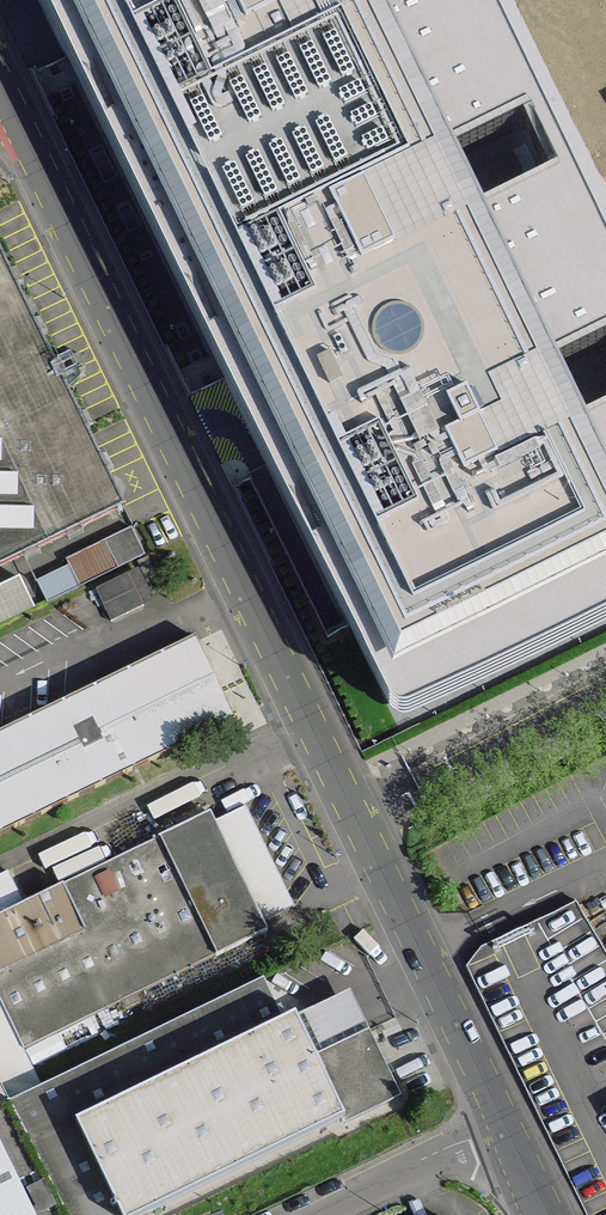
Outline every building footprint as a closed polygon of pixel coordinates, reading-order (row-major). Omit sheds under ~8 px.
[(400,708),(605,606),(605,420),(585,430),(553,365),(605,339),(605,281),(558,184),(484,221),(450,154),(527,115),(469,0),(391,0),(374,8),(370,0),(46,0),(400,708)] [(125,503),(0,247),(0,565),(125,503)] [(147,554),(134,527),(69,559),(72,565),(39,581),(50,602),(147,554)] [(141,568),(99,589),(115,621),(157,600),(141,568)] [(0,585),(0,626),(37,608),(21,575),(0,585)] [(198,638),(0,734),(0,837),(238,721),(198,638)] [(210,805),(0,906),(0,1061),(268,931),(210,805)] [(405,1094),(354,989),(298,1016),(296,1011),(76,1118),(123,1214),(137,1214),(345,1114),(349,1122),(405,1094)] [(9,1106),(0,1088),(0,1111),(9,1106)] [(0,1111),(0,1214),(71,1214),(9,1106),(0,1111)]
